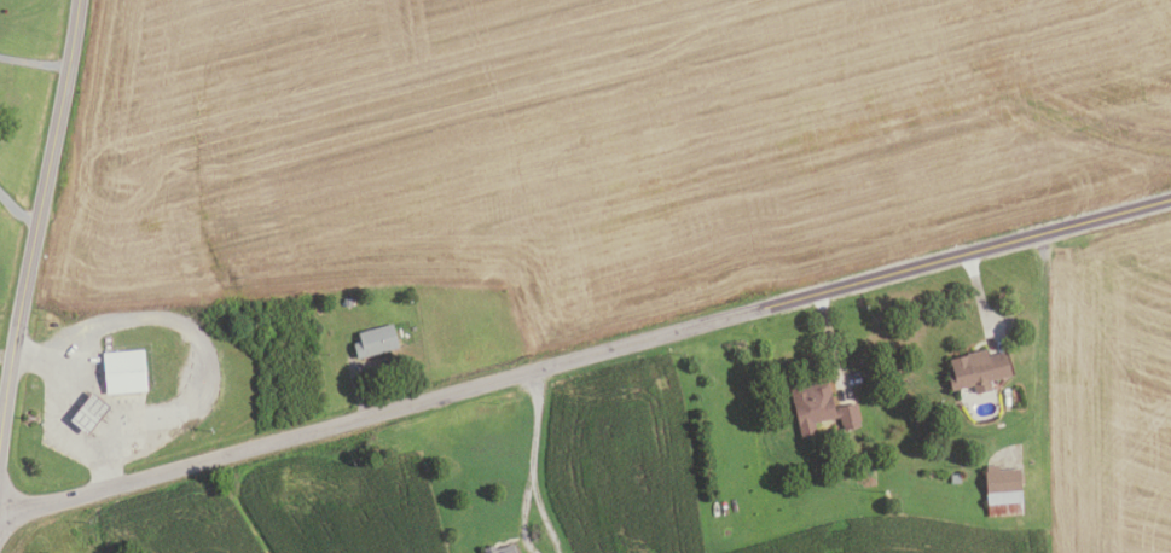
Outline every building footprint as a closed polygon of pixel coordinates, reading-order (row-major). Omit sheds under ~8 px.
[(354,305),(346,305),(344,298),(353,297),(354,305)] [(401,347),(358,357),(354,343),(361,340),(359,332),(395,322),(401,347)] [(103,354),(144,349),(149,390),(108,395),(103,354)] [(952,389),(972,384),(974,393),(992,389),(990,381),(1010,376),(1004,351),(986,356),(985,350),(945,359),(952,389)] [(799,437),(815,434),(813,421),(838,417),(840,429),(858,426),(854,404),(833,408),(830,395),(793,401),(799,437)] [(986,516),(1021,515),(1020,467),(985,468),(986,516)] [(513,543),(481,550),(481,552),(516,552),(513,543)]
